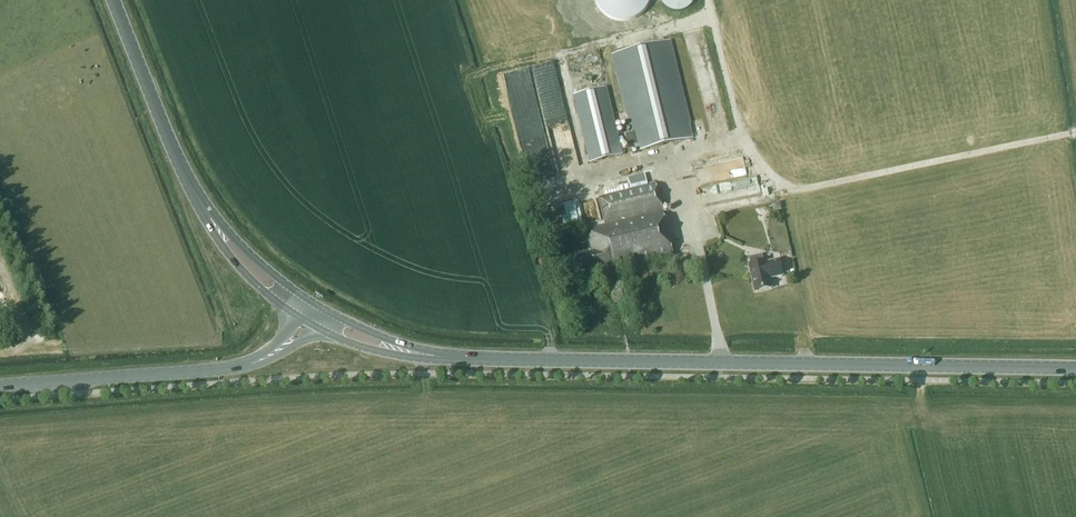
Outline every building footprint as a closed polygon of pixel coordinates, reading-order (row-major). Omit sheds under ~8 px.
[(663,5),(667,9),(672,11),(678,12),(683,11),(689,9),(693,5),(695,0),(660,0),(663,5)] [(691,139),(667,41),(610,55),(629,133),(624,134),(627,147),(632,146),(634,153),(691,139)] [(624,155),(607,88),(573,96),(590,164),(624,155)] [(746,175),(743,159),(696,166),(699,182),(746,175)] [(746,187),(757,186),(756,177),(745,179),(746,187)] [(673,255),(654,183),(599,197),(606,224),(586,229),(592,252),(576,256),(580,273),(611,265),(612,271),(673,255)] [(780,273),(776,257),(763,260),(763,259),(746,264),(752,289),(769,285),(767,276),(780,273)]
